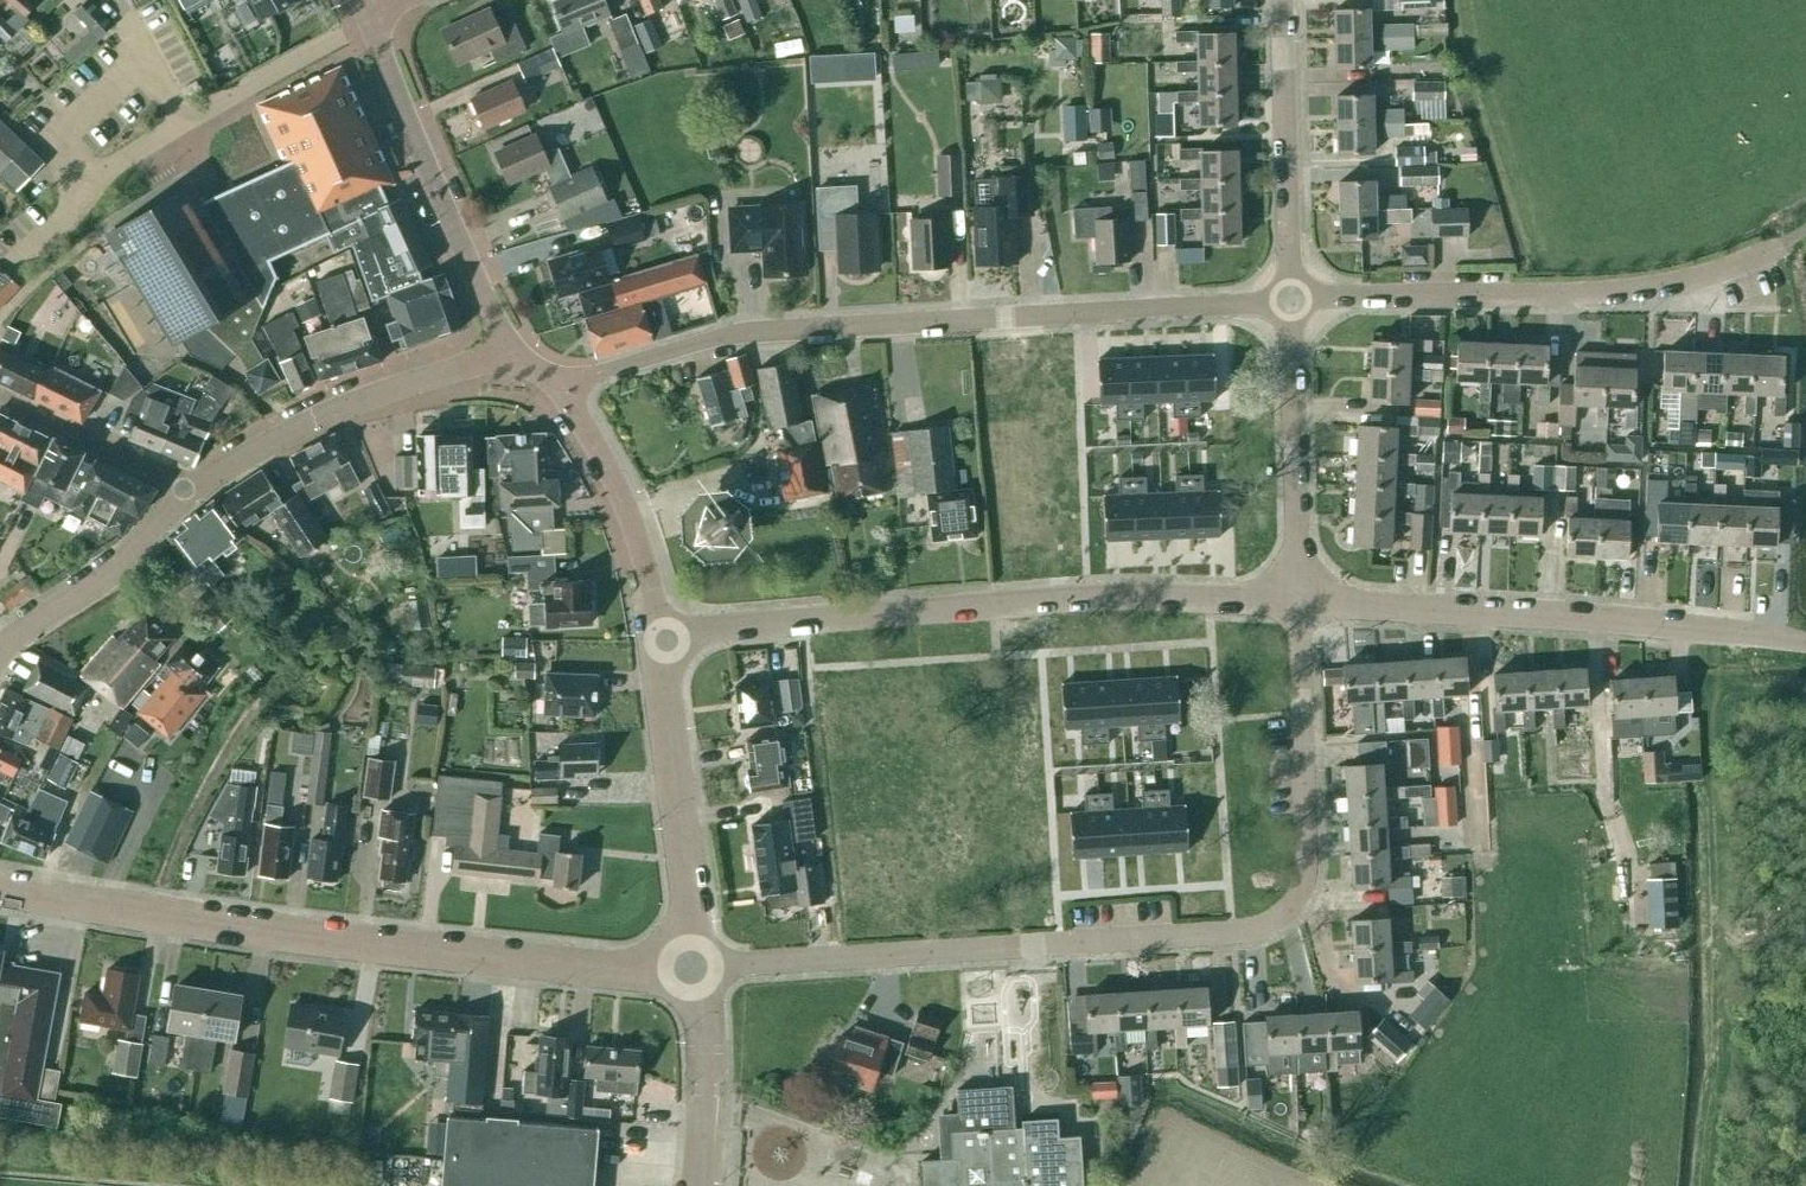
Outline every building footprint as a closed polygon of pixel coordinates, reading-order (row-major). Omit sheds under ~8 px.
[(25,15),(33,6),(27,0),(7,0),(25,15)] [(75,11),(91,29),(99,37),(99,38),(112,25),(89,0),(87,0),(75,11)] [(184,9),(200,0),(179,0),(184,9)] [(238,5),(236,13),(243,27),(269,13),(292,0),(247,0),(238,5)] [(552,2),(557,12),(555,13),(563,33),(611,13),(605,0),(556,0),(552,2)] [(647,13),(650,13),(662,8),(658,0),(642,0),(647,13)] [(722,19),(737,13),(731,0),(714,0),(722,19)] [(755,0),(738,0),(746,22),(761,16),(755,0)] [(1180,0),(1161,0),(1162,15),(1180,15),(1180,0)] [(1401,9),(1430,8),(1430,0),(1400,0),(1401,9)] [(1334,38),(1412,36),(1412,24),(1369,26),(1368,8),(1333,9),(1334,38)] [(490,9),(442,31),(457,64),(490,49),(496,61),(526,48),(511,13),(509,13),(494,19),(490,9)] [(608,20),(621,50),(638,43),(625,13),(608,20)] [(863,34),(878,32),(877,14),(862,15),(863,34)] [(895,32),(914,31),(913,15),(894,16),(895,32)] [(4,39),(6,41),(16,32),(0,16),(0,35),(4,39)] [(662,45),(651,18),(634,24),(645,52),(662,45)] [(728,40),(745,33),(738,19),(722,26),(728,40)] [(70,63),(99,37),(91,29),(63,55),(70,63)] [(1196,42),(1197,61),(1197,64),(1234,63),(1233,33),(1199,34),(1199,30),(1175,31),(1176,42),(1196,42)] [(1108,34),(1093,34),(1093,63),(1109,62),(1108,34)] [(1413,47),(1412,36),(1334,38),(1335,67),(1370,66),(1369,49),(1413,47)] [(1048,51),(1049,65),(1064,65),(1063,58),(1075,58),(1075,56),(1081,56),(1081,40),(1075,40),(1075,38),(1055,38),(1055,51),(1048,51)] [(519,61),(528,81),(561,66),(551,46),(519,61)] [(883,65),(897,63),(896,52),(882,54),(883,65)] [(1234,63),(1197,64),(1197,61),(1176,61),(1177,72),(1197,72),(1198,91),(1198,94),(1235,93),(1234,63)] [(340,66),(258,104),(285,163),(312,221),(382,188),(394,183),(340,66)] [(512,80),(471,98),(484,128),(525,110),(512,80)] [(979,100),(998,99),(997,80),(978,81),(979,100)] [(1412,82),(1412,100),(1444,99),(1444,81),(1412,82)] [(1236,124),(1235,93),(1198,94),(1198,91),(1158,91),(1158,113),(1173,113),(1173,102),(1198,102),(1199,125),(1236,124)] [(1336,95),(1337,124),(1403,122),(1402,109),(1371,110),(1371,94),(1336,95)] [(1067,140),(1086,139),(1085,105),(1066,106),(1067,140)] [(27,146),(0,120),(0,174),(27,146)] [(1403,135),(1403,122),(1337,124),(1337,153),(1373,152),(1372,136),(1403,135)] [(1403,135),(1413,134),(1413,122),(1403,122),(1403,135)] [(544,166),(548,176),(567,168),(558,149),(561,147),(554,130),(537,137),(536,135),(495,153),(508,182),(544,166)] [(1424,151),(1424,145),(1394,146),(1395,164),(1424,163),(1424,151)] [(1200,159),(1200,178),(1200,181),(1237,180),(1236,150),(1201,151),(1201,148),(1179,148),(1179,160),(1200,159)] [(1460,160),(1475,160),(1474,148),(1459,148),(1460,160)] [(1424,163),(1435,163),(1435,151),(1424,151),(1424,163)] [(961,153),(935,155),(937,195),(963,194),(961,153)] [(1128,160),(1130,188),(1145,187),(1143,159),(1128,160)] [(189,186),(109,235),(113,242),(173,340),(179,336),(189,354),(221,369),(236,352),(236,353),(240,356),(248,369),(244,371),(258,395),(281,380),(286,377),(280,363),(277,355),(269,360),(267,357),(262,360),(249,339),(276,277),(277,277),(269,260),(325,234),(324,232),(389,202),(382,188),(312,221),(285,163),(282,165),(204,200),(199,202),(189,186)] [(1399,165),(1400,184),(1438,184),(1438,164),(1399,165)] [(571,176),(567,168),(548,176),(552,184),(549,186),(563,219),(607,200),(592,167),(571,176)] [(977,264),(1016,262),(1014,215),(1031,214),(1029,176),(991,178),(992,179),(974,180),(975,207),(974,207),(977,264)] [(1201,189),(1201,208),(1201,211),(1238,210),(1237,180),(1200,181),(1200,178),(1180,178),(1180,189),(1201,189)] [(1406,195),(1374,197),(1374,180),(1338,181),(1339,210),(1407,208),(1406,195)] [(877,248),(875,212),(856,213),(855,186),(817,188),(819,242),(838,241),(840,271),(875,270),(874,248),(877,248)] [(1147,219),(1145,191),(1130,192),(1132,220),(1147,219)] [(389,202),(324,232),(325,234),(333,253),(351,244),(371,301),(388,295),(396,320),(385,324),(391,341),(403,337),(406,346),(438,335),(463,327),(459,317),(453,299),(445,274),(444,275),(443,272),(422,280),(419,270),(430,264),(400,197),(389,202)] [(765,248),(766,275),(804,273),(801,202),(762,204),(763,207),(730,209),(732,250),(765,248)] [(1201,211),(1201,208),(1181,208),(1181,219),(1202,219),(1202,243),(1239,242),(1238,210),(1201,211)] [(1407,208),(1339,210),(1340,239),(1375,238),(1375,223),(1411,221),(1410,208),(1407,208)] [(1467,235),(1466,208),(1430,209),(1431,236),(1467,235)] [(1156,213),(1157,245),(1176,244),(1175,213),(1156,213)] [(620,221),(606,225),(611,241),(625,236),(628,245),(646,240),(645,238),(638,215),(620,221)] [(911,219),(913,267),(949,265),(946,218),(911,219)] [(1094,220),(1096,262),(1129,260),(1127,219),(1094,220)] [(1425,262),(1425,243),(1405,243),(1405,262),(1425,262)] [(599,245),(548,260),(559,297),(577,291),(580,301),(585,319),(623,308),(617,290),(614,279),(609,281),(599,245)] [(585,319),(584,319),(594,353),(595,357),(673,333),(672,332),(661,296),(678,291),(704,283),(705,283),(696,254),(669,262),(614,279),(617,290),(623,308),(585,319)] [(355,310),(370,305),(360,278),(359,278),(356,280),(352,269),(317,281),(332,327),(305,336),(320,379),(382,360),(374,335),(369,337),(363,317),(358,319),(355,310)] [(18,286),(5,273),(0,278),(0,306),(18,286)] [(72,284),(62,273),(55,279),(65,290),(72,284)] [(302,323),(321,314),(313,298),(294,306),(302,323)] [(272,342),(280,363),(293,392),(314,381),(302,353),(303,353),(292,328),(299,325),(292,311),(263,325),(271,343),(272,342)] [(2,338),(14,345),(21,332),(8,326),(2,338)] [(1372,340),(1370,371),(1408,372),(1409,368),(1412,368),(1413,350),(1431,351),(1432,340),(1409,339),(1409,343),(1372,340)] [(1489,402),(1490,381),(1485,381),(1487,342),(1457,341),(1455,379),(1479,380),(1478,401),(1489,402)] [(1487,342),(1485,381),(1490,381),(1501,381),(1500,402),(1518,403),(1519,382),(1515,382),(1517,344),(1487,342)] [(1515,382),(1519,382),(1538,383),(1537,404),(1548,405),(1549,382),(1545,382),(1547,345),(1517,344),(1515,382)] [(33,398),(47,370),(0,347),(0,382),(33,398)] [(1606,426),(1607,405),(1602,405),(1604,353),(1575,351),(1574,366),(1573,384),(1559,384),(1557,424),(1575,425),(1576,404),(1596,405),(1595,426),(1606,426)] [(1693,390),(1695,352),(1664,351),(1662,389),(1681,390),(1679,420),(1695,421),(1695,408),(1696,390),(1693,390)] [(1695,352),(1693,390),(1696,390),(1695,408),(1714,408),(1714,412),(1725,413),(1726,392),(1721,392),(1723,353),(1695,352)] [(1441,369),(1442,355),(1417,353),(1416,368),(1431,369),(1441,369)] [(1602,405),(1607,405),(1625,406),(1624,427),(1635,428),(1635,421),(1636,405),(1633,405),(1633,389),(1635,354),(1604,353),(1602,405)] [(1755,393),(1750,393),(1752,355),(1723,353),(1721,392),(1726,392),(1744,393),(1743,414),(1754,414),(1755,393)] [(696,378),(711,426),(747,416),(742,401),(753,398),(749,385),(754,384),(745,354),(727,359),(729,368),(696,378)] [(1210,354),(1180,356),(1184,418),(1198,417),(1197,400),(1212,399),(1210,354)] [(1755,393),(1774,394),(1773,415),(1784,415),(1785,393),(1781,393),(1783,356),(1752,355),(1750,393),(1755,393)] [(1180,356),(1152,357),(1155,402),(1169,401),(1170,418),(1184,418),(1180,356)] [(1152,357),(1124,359),(1127,421),(1141,420),(1140,403),(1155,402),(1152,357)] [(1124,359),(1094,360),(1097,405),(1112,404),(1113,421),(1127,421),(1124,359)] [(791,362),(757,368),(769,428),(781,426),(803,422),(791,362)] [(99,389),(49,364),(47,370),(33,398),(82,422),(99,389)] [(108,392),(124,400),(142,387),(125,366),(108,392)] [(1409,368),(1408,372),(1370,371),(1369,401),(1408,403),(1409,379),(1430,380),(1431,369),(1416,368),(1412,368),(1409,368)] [(182,412),(177,422),(171,419),(158,451),(193,465),(210,423),(203,420),(215,400),(220,403),(230,386),(212,375),(202,392),(204,393),(196,406),(190,416),(182,412)] [(129,439),(158,451),(171,419),(177,422),(182,412),(190,416),(196,406),(193,404),(195,399),(153,383),(131,399),(127,409),(139,414),(129,439)] [(812,395),(826,464),(831,463),(836,491),(838,499),(884,491),(877,454),(883,453),(869,384),(812,395)] [(1642,421),(1643,389),(1633,389),(1633,405),(1636,405),(1635,421),(1642,421)] [(1413,414),(1439,416),(1441,400),(1415,398),(1413,414)] [(25,492),(52,439),(0,414),(0,479),(25,492)] [(1421,434),(1438,436),(1440,417),(1423,415),(1421,434)] [(1463,433),(1464,418),(1447,417),(1446,432),(1463,433)] [(831,463),(826,464),(821,465),(812,419),(803,422),(781,426),(786,448),(776,450),(785,500),(825,492),(836,491),(831,463)] [(1502,435),(1503,420),(1487,419),(1487,435),(1502,435)] [(1516,436),(1516,420),(1503,420),(1502,435),(1516,436)] [(1694,443),(1695,421),(1679,420),(1678,429),(1678,443),(1694,443)] [(1556,437),(1556,422),(1536,421),(1535,437),(1556,437)] [(1781,445),(1797,446),(1798,422),(1783,421),(1781,445)] [(1396,453),(1397,434),(1417,435),(1418,424),(1395,423),(1395,427),(1358,425),(1356,454),(1396,457),(1396,453)] [(976,536),(971,487),(955,489),(948,426),(908,430),(915,493),(927,492),(932,540),(976,536)] [(1678,443),(1678,429),(1668,428),(1667,442),(1678,443)] [(433,429),(423,429),(416,436),(417,455),(395,456),(396,486),(418,485),(418,487),(441,486),(441,494),(459,494),(460,527),(484,526),(482,470),(471,470),(470,437),(440,438),(440,435),(433,429)] [(1710,445),(1710,430),(1696,429),(1695,445),(1710,445)] [(1741,446),(1741,432),(1725,432),(1724,445),(1741,446)] [(552,505),(558,505),(556,479),(547,479),(544,433),(487,437),(490,500),(496,511),(505,508),(507,508),(508,531),(511,531),(512,550),(542,548),(540,530),(553,529),(552,505)] [(298,493),(297,494),(314,518),(325,512),(317,495),(340,482),(345,492),(359,484),(347,460),(348,460),(334,434),(290,457),(303,480),(292,485),(298,493)] [(1626,436),(1626,444),(1625,460),(1639,461),(1640,436),(1626,436)] [(45,495),(70,508),(92,463),(80,458),(83,452),(53,438),(52,439),(28,486),(25,492),(21,500),(38,509),(45,495)] [(1460,462),(1461,442),(1443,441),(1442,462),(1460,462)] [(1396,453),(1396,457),(1356,454),(1355,483),(1394,485),(1396,464),(1415,465),(1416,454),(1396,453)] [(1434,470),(1435,454),(1416,453),(1416,454),(1415,465),(1415,469),(1434,470)] [(1490,473),(1491,454),(1479,453),(1478,473),(1489,473),(1490,473)] [(1714,467),(1715,454),(1701,453),(1700,467),(1714,467)] [(1744,470),(1744,455),(1744,454),(1715,453),(1715,454),(1714,467),(1714,469),(1744,470)] [(1759,477),(1759,456),(1745,455),(1745,476),(1759,477)] [(92,463),(70,508),(122,535),(126,526),(129,527),(155,489),(95,458),(92,463)] [(1532,488),(1551,489),(1553,465),(1534,464),(1532,488)] [(1555,465),(1554,489),(1573,490),(1575,466),(1555,465)] [(1611,468),(1597,467),(1596,486),(1610,487),(1611,468)] [(314,518),(297,494),(284,503),(262,469),(218,498),(240,530),(270,510),(301,556),(328,538),(314,518)] [(1478,532),(1480,493),(1477,493),(1459,492),(1460,472),(1449,471),(1449,477),(1442,476),(1439,520),(1449,521),(1449,530),(1478,532)] [(1477,493),(1480,493),(1478,532),(1508,533),(1510,495),(1507,495),(1488,493),(1489,473),(1478,473),(1477,493)] [(1201,474),(1187,475),(1190,537),(1219,535),(1220,535),(1217,490),(1202,491),(1201,474)] [(1510,495),(1508,533),(1539,535),(1541,497),(1518,495),(1519,475),(1508,474),(1507,495),(1510,495)] [(1174,492),(1160,493),(1162,538),(1182,537),(1190,537),(1187,475),(1173,475),(1174,492)] [(1144,477),(1130,478),(1134,540),(1162,538),(1160,493),(1145,494),(1144,477)] [(1117,496),(1102,496),(1104,541),(1134,540),(1130,478),(1116,478),(1117,496)] [(1654,482),(1646,481),(1644,537),(1656,537),(1655,540),(1686,542),(1688,503),(1683,503),(1664,502),(1665,481),(1654,481),(1654,482)] [(361,490),(376,519),(392,511),(376,482),(361,490)] [(1393,515),(1393,512),(1394,493),(1413,494),(1414,484),(1414,483),(1394,482),(1394,485),(1355,483),(1353,513),(1393,515)] [(1683,503),(1688,503),(1686,542),(1716,543),(1718,505),(1712,504),(1694,503),(1695,482),(1684,482),(1683,503)] [(1747,506),(1742,506),(1723,505),(1724,484),(1713,483),(1712,504),(1718,505),(1716,543),(1745,544),(1747,506)] [(1433,511),(1433,484),(1414,484),(1414,510),(1433,511)] [(1776,507),(1753,506),(1754,485),(1743,485),(1742,506),(1747,506),(1745,544),(1775,545),(1775,533),(1790,533),(1792,500),(1776,499),(1776,507)] [(1597,556),(1599,518),(1594,518),(1576,517),(1577,496),(1566,495),(1564,518),(1568,518),(1566,555),(1597,556)] [(1599,518),(1597,556),(1626,558),(1630,498),(1595,497),(1594,518),(1599,518)] [(213,499),(166,535),(194,571),(189,574),(198,587),(206,581),(210,586),(224,575),(212,559),(241,537),(213,499)] [(735,514),(721,502),(704,504),(692,518),(694,536),(707,547),(725,546),(737,532),(735,514)] [(1393,515),(1353,513),(1352,544),(1391,546),(1392,522),(1412,523),(1410,547),(1430,548),(1432,514),(1408,512),(1397,512),(1393,512),(1393,515)] [(510,558),(510,557),(508,557),(509,571),(527,571),(528,588),(545,588),(545,602),(528,603),(529,625),(591,621),(590,595),(588,595),(587,579),(555,581),(554,556),(510,558)] [(38,587),(29,575),(0,597),(0,600),(8,610),(38,587)] [(191,603),(218,631),(232,617),(205,589),(191,603)] [(424,600),(410,602),(415,630),(429,628),(424,600)] [(174,638),(145,610),(117,640),(113,636),(81,673),(123,707),(159,663),(156,659),(174,638)] [(501,657),(526,658),(527,637),(502,637),(501,657)] [(163,679),(137,711),(169,737),(204,694),(199,690),(217,668),(183,641),(156,674),(163,679)] [(42,653),(24,689),(74,714),(87,688),(74,681),(79,672),(42,653)] [(1464,657),(1432,659),(1434,695),(1431,696),(1433,717),(1443,716),(1442,695),(1466,693),(1464,657)] [(1402,661),(1405,697),(1401,698),(1403,719),(1414,718),(1412,697),(1431,696),(1434,695),(1432,659),(1402,661)] [(1375,699),(1371,700),(1373,730),(1384,729),(1382,699),(1401,698),(1405,697),(1402,661),(1372,663),(1375,699)] [(534,679),(535,663),(515,662),(515,678),(534,679)] [(1352,701),(1371,700),(1375,699),(1372,663),(1342,665),(1345,700),(1341,700),(1343,723),(1354,722),(1352,701)] [(400,685),(434,687),(436,667),(401,664),(400,685)] [(1343,681),(1342,667),(1323,668),(1324,682),(1343,681)] [(1584,668),(1552,670),(1555,706),(1551,707),(1553,728),(1564,727),(1562,706),(1586,704),(1584,668)] [(1523,672),(1525,708),(1522,708),(1523,730),(1534,729),(1532,708),(1551,707),(1555,706),(1552,670),(1523,672)] [(1525,708),(1523,672),(1493,674),(1495,709),(1492,709),(1493,732),(1504,731),(1503,710),(1522,708),(1525,708)] [(544,714),(595,716),(596,674),(546,673),(544,714)] [(1177,676),(1148,678),(1152,740),(1166,739),(1165,722),(1180,721),(1177,676)] [(1652,714),(1675,712),(1675,717),(1692,716),(1690,690),(1673,692),(1672,676),(1641,678),(1643,714),(1641,714),(1642,735),(1654,734),(1652,714)] [(734,685),(740,728),(777,723),(775,713),(792,710),(792,708),(788,679),(788,678),(734,685)] [(792,708),(802,706),(798,678),(788,679),(792,708)] [(1148,678),(1119,679),(1122,724),(1137,723),(1138,741),(1152,740),(1148,678)] [(1610,715),(1611,738),(1622,737),(1621,716),(1641,714),(1643,714),(1641,678),(1611,680),(1613,715),(1610,715)] [(1119,679),(1091,681),(1095,743),(1109,742),(1108,725),(1122,724),(1119,679)] [(1091,681),(1062,683),(1065,728),(1080,727),(1081,744),(1095,743),(1091,681)] [(59,749),(72,720),(49,709),(6,688),(0,701),(0,732),(11,738),(26,744),(30,735),(59,749)] [(437,725),(439,705),(418,703),(415,723),(437,725)] [(793,726),(804,725),(802,713),(791,715),(793,726)] [(1459,763),(1457,726),(1437,727),(1439,765),(1459,763)] [(306,802),(323,804),(332,732),(315,729),(306,802)] [(746,770),(749,791),(790,785),(785,752),(792,751),(789,732),(746,739),(751,770),(746,770)] [(1409,756),(1428,754),(1427,738),(1408,739),(1409,756)] [(1482,739),(1483,761),(1499,760),(1498,739),(1482,739)] [(1346,797),(1383,795),(1383,798),(1430,795),(1430,785),(1383,787),(1381,763),(1386,763),(1385,740),(1357,742),(1359,765),(1344,766),(1346,797)] [(1596,742),(1558,742),(1559,777),(1597,776),(1596,742)] [(598,773),(597,743),(559,744),(559,759),(536,761),(536,778),(577,776),(577,774),(598,773)] [(2,781),(7,772),(12,775),(20,758),(0,748),(0,780),(2,781)] [(1642,752),(1644,777),(1665,776),(1663,750),(1642,752)] [(79,763),(60,753),(47,779),(65,788),(79,763)] [(369,757),(365,796),(389,799),(393,760),(369,757)] [(280,824),(282,805),(286,773),(271,771),(268,803),(265,823),(259,875),(287,878),(293,826),(280,824)] [(581,854),(557,852),(559,835),(539,833),(537,853),(507,850),(509,835),(496,833),(501,782),(438,775),(432,835),(445,836),(445,845),(455,846),(452,871),(538,880),(539,874),(554,875),(553,886),(577,888),(581,854)] [(217,871),(244,874),(255,787),(227,784),(209,815),(223,823),(217,871)] [(1452,786),(1434,787),(1435,797),(1437,825),(1455,824),(1452,786)] [(531,788),(531,804),(557,803),(556,787),(531,788)] [(1169,789),(1155,790),(1159,852),(1188,850),(1185,805),(1170,806),(1169,789)] [(1142,808),(1128,809),(1131,853),(1159,852),(1155,790),(1141,791),(1142,808)] [(66,843),(108,862),(131,811),(90,792),(66,843)] [(1112,792),(1098,793),(1102,855),(1131,853),(1128,809),(1113,809),(1112,792)] [(1085,811),(1070,812),(1073,857),(1102,855),(1098,793),(1084,794),(1085,811)] [(1346,797),(1348,827),(1385,825),(1385,828),(1407,827),(1406,816),(1384,817),(1383,798),(1383,795),(1346,797)] [(16,806),(9,823),(1,841),(44,858),(58,823),(39,815),(45,802),(32,797),(27,810),(16,806)] [(751,824),(756,859),(793,854),(791,842),(816,838),(814,817),(811,797),(781,800),(783,821),(751,824)] [(9,823),(16,806),(12,804),(0,798),(0,819),(9,823)] [(307,877),(336,881),(345,804),(325,802),(320,838),(312,837),(307,877)] [(407,857),(411,857),(412,845),(409,844),(413,813),(382,809),(379,835),(381,836),(379,852),(383,852),(380,878),(383,879),(381,888),(400,891),(401,881),(404,882),(407,857)] [(1350,857),(1387,855),(1387,858),(1408,857),(1408,846),(1386,847),(1385,828),(1385,825),(1348,827),(1350,857)] [(1408,857),(1430,855),(1429,843),(1408,844),(1408,846),(1408,857)] [(794,866),(793,854),(756,859),(761,894),(796,889),(799,905),(824,902),(819,863),(794,866)] [(1387,855),(1350,857),(1352,887),(1387,885),(1388,888),(1410,887),(1410,876),(1388,877),(1387,858),(1387,855)] [(1442,897),(1462,896),(1461,876),(1440,877),(1442,897)] [(1648,879),(1650,927),(1677,926),(1675,878),(1648,879)] [(1351,920),(1353,952),(1389,949),(1389,953),(1411,951),(1410,941),(1389,942),(1387,918),(1351,920)] [(1438,947),(1437,936),(1419,937),(1419,948),(1438,947)] [(1389,953),(1389,949),(1353,952),(1355,981),(1390,979),(1390,983),(1413,981),(1412,970),(1391,971),(1389,953)] [(0,963),(0,1115),(56,1125),(60,1103),(54,1102),(60,1070),(42,1067),(58,973),(0,963)] [(139,974),(107,968),(107,970),(103,996),(84,993),(79,1023),(129,1032),(139,976),(139,974)] [(183,1049),(198,1051),(208,990),(175,985),(168,1028),(186,1031),(183,1049)] [(1206,986),(1174,989),(1176,1025),(1173,1025),(1174,1048),(1185,1047),(1184,1024),(1208,1023),(1206,986)] [(1173,1025),(1176,1025),(1174,989),(1144,991),(1146,1027),(1143,1027),(1144,1042),(1144,1049),(1155,1049),(1154,1026),(1173,1025)] [(208,990),(198,1051),(210,1054),(213,1054),(216,1036),(233,1039),(240,996),(208,990)] [(1114,993),(1117,1028),(1113,1028),(1114,1051),(1125,1050),(1125,1043),(1144,1042),(1143,1027),(1146,1027),(1144,991),(1114,993)] [(1424,999),(1409,1015),(1423,1028),(1449,1000),(1439,991),(1428,1003),(1424,999)] [(1117,1028),(1114,993),(1085,994),(1085,997),(1068,998),(1071,1053),(1095,1052),(1094,1029),(1113,1028),(1117,1028)] [(344,1014),(291,1004),(285,1044),(338,1053),(344,1014)] [(457,1100),(457,1106),(480,1107),(480,1102),(482,1102),(488,1016),(415,1010),(412,1042),(416,1043),(415,1057),(435,1059),(434,1074),(448,1076),(446,1099),(457,1100)] [(1325,1012),(1327,1049),(1324,1049),(1325,1071),(1336,1070),(1336,1064),(1360,1063),(1357,1010),(1325,1012)] [(905,1052),(929,1060),(942,1020),(917,1012),(905,1052)] [(1306,1072),(1325,1071),(1324,1049),(1327,1049),(1325,1012),(1294,1014),(1297,1051),(1293,1051),(1295,1071),(1295,1072),(1306,1072)] [(1267,1051),(1264,1051),(1265,1074),(1276,1073),(1276,1072),(1295,1071),(1293,1051),(1297,1051),(1294,1014),(1265,1016),(1265,1018),(1241,1020),(1243,1049),(1267,1047),(1267,1051)] [(1412,1043),(1383,1018),(1367,1036),(1382,1048),(1386,1043),(1401,1056),(1412,1043)] [(1212,1022),(1215,1067),(1237,1065),(1234,1020),(1212,1022)] [(839,1036),(827,1074),(870,1088),(875,1070),(892,1075),(903,1042),(857,1028),(853,1040),(839,1036)] [(565,1094),(566,1073),(570,1073),(571,1057),(568,1057),(569,1037),(558,1036),(555,1033),(546,1032),(543,1035),(541,1035),(540,1057),(537,1057),(537,1071),(524,1070),(522,1069),(521,1093),(522,1092),(565,1094)] [(148,1062),(164,1065),(169,1036),(153,1033),(148,1062)] [(112,1071),(136,1076),(142,1043),(118,1039),(112,1071)] [(598,1076),(597,1089),(635,1092),(636,1079),(638,1079),(639,1050),(587,1046),(585,1075),(598,1076)] [(230,1047),(222,1092),(247,1097),(254,1051),(230,1047)] [(183,1049),(180,1066),(195,1069),(198,1051),(183,1049)] [(207,1071),(210,1054),(198,1051),(195,1069),(207,1071)] [(335,1059),(329,1097),(352,1101),(358,1063),(335,1059)] [(1141,1073),(1117,1076),(1119,1104),(1143,1102),(1141,1073)] [(585,1080),(566,1079),(564,1117),(582,1117),(582,1107),(585,1080)] [(1103,1080),(1091,1081),(1092,1095),(1104,1094),(1103,1080)] [(1079,1136),(1057,1137),(1056,1118),(1021,1121),(1021,1128),(1014,1128),(1011,1086),(955,1090),(957,1119),(937,1120),(939,1159),(921,1161),(923,1185),(1082,1185),(1079,1136)] [(513,1113),(514,1101),(502,1100),(501,1112),(513,1113)] [(457,1106),(456,1114),(449,1113),(442,1185),(592,1185),(597,1127),(479,1116),(480,1107),(457,1106)] [(582,1117),(582,1119),(609,1121),(610,1109),(582,1107),(582,1117)]
